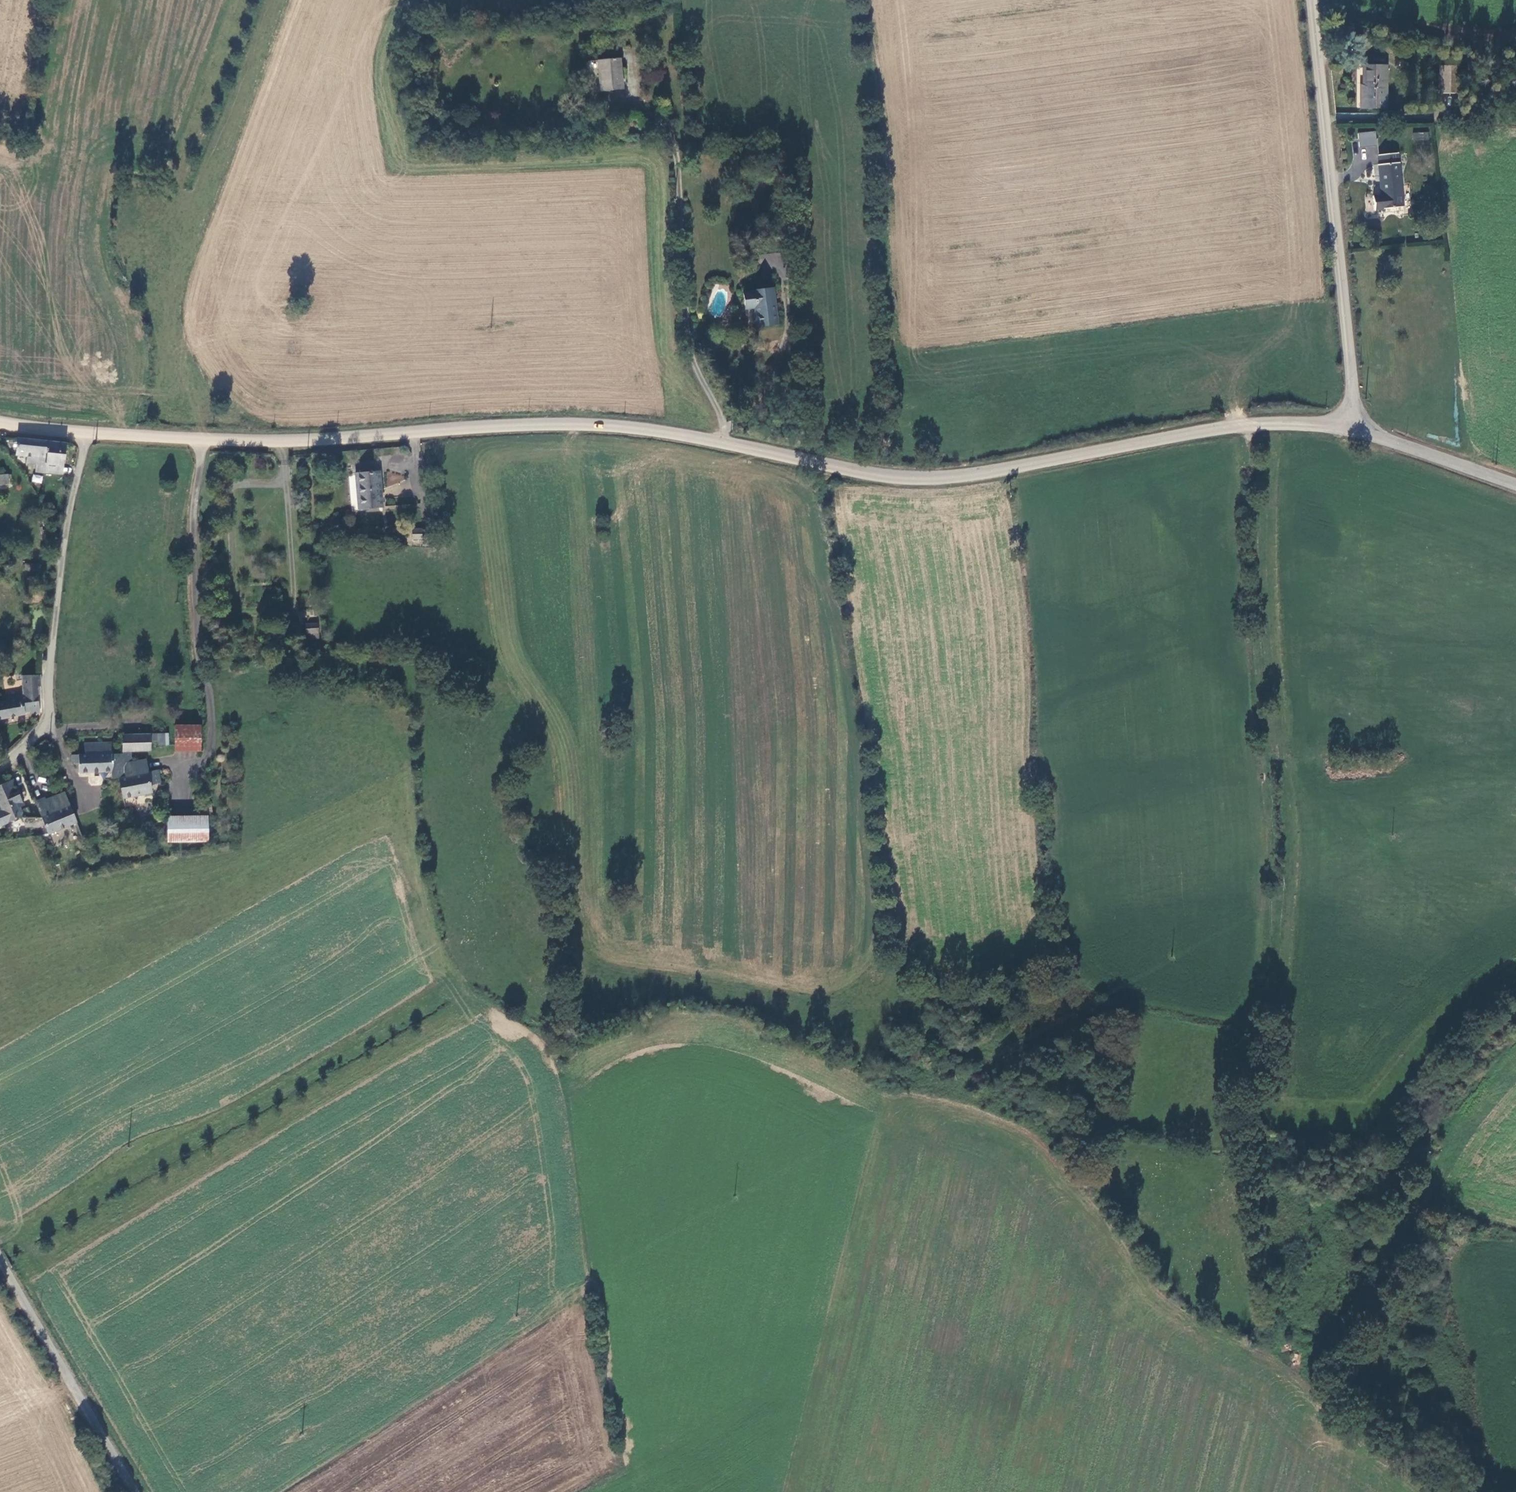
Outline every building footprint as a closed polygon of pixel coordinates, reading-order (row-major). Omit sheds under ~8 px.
[(622,89),(619,59),(595,61),(598,91),(622,89)] [(1359,82),(1359,108),(1387,108),(1387,63),(1361,63),(1361,82),(1359,82)] [(1440,92),(1460,92),(1460,65),(1440,65),(1440,92)] [(1427,132),(1412,133),(1413,141),(1428,140),(1427,132)] [(1372,196),(1374,210),(1403,207),(1398,153),(1377,155),(1378,164),(1376,164),(1379,195),(1372,196)] [(787,252),(786,240),(762,242),(763,254),(787,252)] [(772,289),(742,292),(744,309),(754,308),(756,326),(776,324),(772,289)] [(34,474),(43,475),(48,443),(18,439),(15,456),(26,457),(26,464),(35,465),(34,474)] [(66,445),(48,443),(43,475),(55,477),(56,468),(63,469),(66,445)] [(62,478),(63,469),(56,468),(55,477),(62,478)] [(387,484),(404,482),(403,471),(385,474),(387,484)] [(378,472),(354,474),(355,485),(358,485),(359,508),(380,506),(378,472)] [(31,482),(42,484),(43,476),(33,474),(31,482)] [(430,539),(430,530),(412,531),(412,540),(430,539)] [(35,562),(23,564),(24,571),(36,570),(35,562)] [(320,625),(304,625),(304,634),(321,634),(320,625)] [(37,698),(37,689),(40,689),(40,678),(22,677),(22,694),(19,697),(6,699),(6,702),(0,703),(0,720),(25,716),(29,715),(30,718),(38,716),(35,701),(37,698)] [(201,752),(200,729),(173,729),(174,753),(201,752)] [(168,746),(168,735),(150,736),(151,742),(160,742),(160,746),(168,746)] [(129,752),(151,751),(151,742),(150,736),(124,736),(125,756),(129,756),(129,752)] [(131,763),(129,756),(125,756),(114,755),(114,745),(86,746),(86,756),(73,758),(74,766),(80,765),(81,774),(114,773),(114,781),(121,780),(125,799),(153,794),(151,786),(161,784),(159,771),(149,773),(127,777),(124,764),(131,763)] [(146,760),(131,763),(124,764),(127,777),(149,773),(146,760)] [(14,779),(0,784),(0,810),(5,823),(22,817),(25,827),(47,827),(43,818),(32,820),(27,807),(19,810),(10,788),(16,786),(14,779)] [(36,802),(43,817),(69,806),(64,793),(46,800),(45,798),(36,802)] [(206,818),(210,818),(210,805),(199,805),(199,818),(206,818)] [(47,827),(49,834),(76,823),(69,806),(43,817),(43,818),(47,827)] [(206,843),(206,818),(199,818),(167,819),(167,843),(206,843)]
